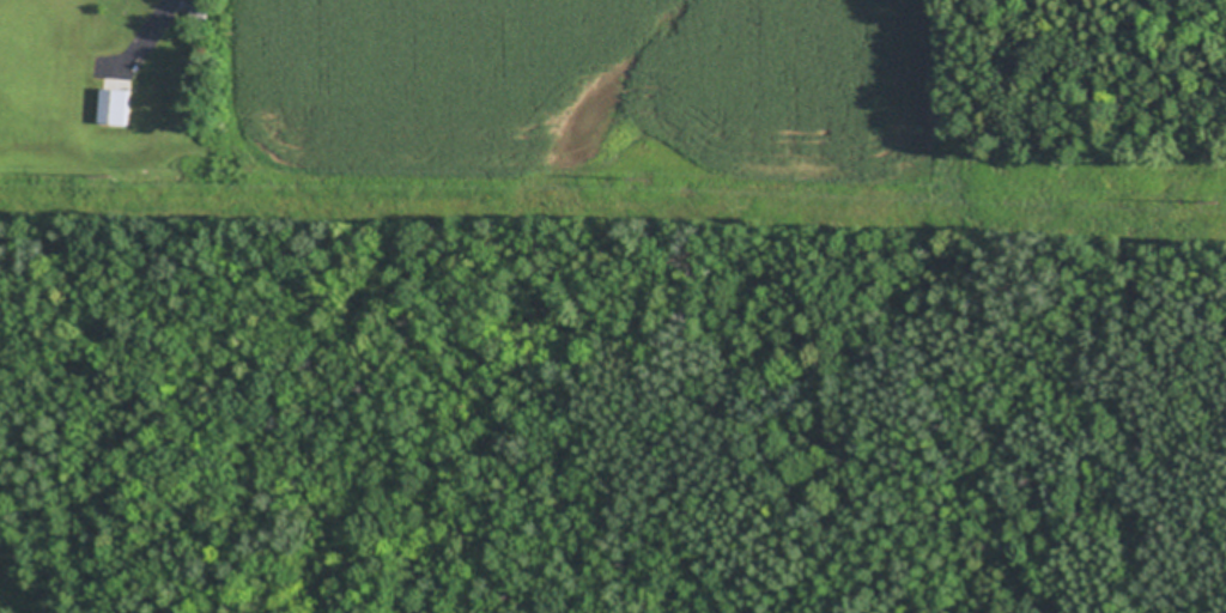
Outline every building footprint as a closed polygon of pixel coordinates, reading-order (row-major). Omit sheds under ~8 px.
[(196,16),(199,0),(210,0),(214,1),(211,19),(196,16)] [(133,90),(129,123),(103,121),(107,87),(133,90)]
